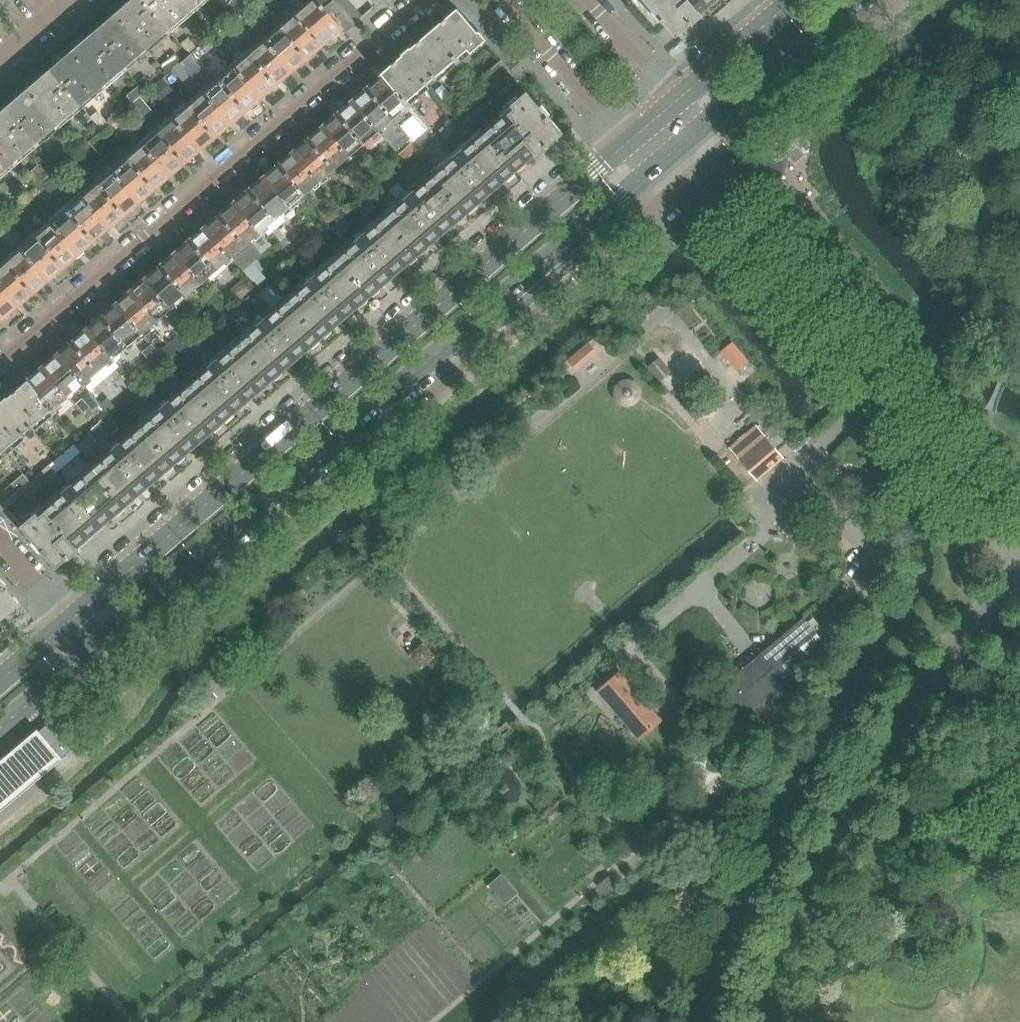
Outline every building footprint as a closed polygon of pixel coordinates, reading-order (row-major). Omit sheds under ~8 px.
[(181,0),(134,0),(127,6),(123,6),(118,10),(118,14),(117,14),(147,49),(191,12),(181,0)] [(191,12),(205,0),(181,0),(191,12)] [(230,0),(218,0),(225,8),(232,3),(230,0)] [(326,8),(320,0),(310,0),(295,13),(322,44),(325,41),(328,41),(332,38),(333,35),(342,27),(326,8)] [(663,23),(664,23),(676,37),(692,23),(692,24),(702,15),(699,12),(708,4),(713,6),(719,1),(719,0),(644,0),(663,23)] [(354,24),(335,1),(326,8),(342,27),(345,31),(354,24)] [(485,41),(457,8),(431,30),(456,59),(467,50),(470,53),(485,41)] [(322,44),(295,13),(265,39),(291,71),(295,67),(298,67),(302,64),(303,61),(310,54),(313,54),(317,51),(318,48),(322,44)] [(147,49),(117,14),(116,15),(113,15),(107,20),(107,23),(92,36),(83,43),(80,43),(74,48),(74,51),(73,52),(103,87),(147,49)] [(270,28),(262,19),(254,27),(261,35),(270,28)] [(261,35),(254,27),(248,31),(255,40),(261,35)] [(406,103),(456,59),(431,30),(381,74),(383,76),(406,103)] [(291,71),(265,39),(234,66),(261,97),(265,93),(268,93),(272,90),(272,87),(280,80),(283,80),(287,77),(287,74),(291,71)] [(103,87),(73,52),(72,53),(69,53),(63,57),(63,61),(39,81),(36,81),(30,86),(30,89),(29,90),(59,124),(103,87)] [(502,76),(509,70),(501,61),(480,78),(488,88),(489,87),(496,82),(502,76)] [(193,79),(180,63),(172,69),(186,85),(187,84),(194,92),(200,87),(193,79)] [(261,97),(234,66),(204,92),(230,123),(234,119),(237,119),(241,116),(242,113),(250,106),(252,106),(256,103),(257,100),(261,97)] [(511,74),(512,74),(509,70),(502,76),(505,79),(511,74)] [(206,83),(199,75),(193,79),(200,87),(206,83)] [(404,105),(406,103),(383,76),(379,79),(377,79),(372,82),(372,85),(364,92),(362,91),(357,95),(357,97),(353,101),(379,132),(407,108),(404,105)] [(499,85),(505,79),(502,76),(496,82),(499,85)] [(152,86),(145,77),(138,83),(146,91),(152,86)] [(174,92),(163,80),(150,91),(161,103),(174,92)] [(492,91),(499,85),(496,82),(489,87),(492,91)] [(133,103),(145,92),(139,85),(127,96),(133,103)] [(447,92),(442,86),(436,91),(441,97),(447,92)] [(486,96),(492,91),(489,87),(488,88),(484,92),(483,93),(486,96)] [(29,90),(28,91),(25,90),(19,95),(19,98),(0,115),(0,144),(15,162),(59,124),(29,90)] [(563,133),(527,91),(505,109),(508,113),(484,133),(515,170),(516,169),(521,170),(527,165),(525,160),(534,153),(537,156),(547,148),(547,147),(563,133)] [(230,123),(204,92),(173,118),(200,149),(204,145),(207,145),(211,142),(212,139),(219,132),(222,132),(226,129),(227,126),(230,123)] [(479,102),(486,96),(483,93),(476,98),(479,102)] [(505,104),(496,93),(495,93),(492,95),(496,100),(502,106),(505,104)] [(489,105),(496,100),(492,95),(485,101),(489,105)] [(473,107),(479,102),(476,98),(470,104),(473,107)] [(379,132),(353,101),(349,105),(347,104),(342,108),(343,110),(334,118),(332,117),(327,121),(328,123),(324,126),(350,157),(379,132)] [(482,111),(489,105),(485,101),(479,107),(482,111)] [(470,110),(473,107),(470,104),(463,110),(464,110),(466,113),(470,110)] [(475,117),(482,111),(479,107),(472,112),(475,117)] [(475,117),(472,112),(470,110),(466,113),(477,126),(480,123),(475,117)] [(108,124),(98,111),(91,117),(102,130),(108,124)] [(93,121),(86,112),(82,116),(89,124),(93,121)] [(200,149),(173,118),(143,144),(170,175),(174,171),(176,171),(180,168),(181,165),(189,158),(192,158),(196,155),(196,152),(200,149)] [(145,135),(138,126),(132,131),(140,139),(145,135)] [(350,157),(324,126),(319,130),(317,129),(313,133),(313,135),(305,143),(303,142),(298,146),(298,148),(294,152),(320,182),(350,157)] [(450,135),(451,134),(444,126),(434,134),(441,142),(450,135)] [(140,139),(132,131),(127,135),(134,144),(140,139)] [(784,164),(786,160),(787,155),(788,155),(796,147),(797,146),(786,132),(779,138),(774,137),(769,137),(765,139),(761,143),(760,146),(759,155),(760,165),(762,174),(766,182),(770,188),(776,181),(781,173),(784,164)] [(515,170),(484,133),(434,176),(466,212),(468,211),(472,212),(478,207),(477,202),(494,188),(505,179),(509,180),(515,175),(514,171),(515,170)] [(458,145),(450,135),(441,142),(450,152),(458,145)] [(807,143),(802,147),(806,151),(810,147),(807,143)] [(0,144),(0,175),(15,162),(0,144)] [(170,175),(143,144),(113,170),(139,201),(143,197),(146,197),(150,194),(151,191),(159,184),(161,184),(165,181),(166,178),(170,175)] [(59,167),(71,156),(62,146),(50,157),(59,167)] [(796,147),(788,155),(795,163),(803,155),(796,147)] [(291,208),(320,182),(294,152),(290,155),(288,155),(283,159),(284,161),(275,168),(273,167),(268,171),(269,173),(265,177),(291,208)] [(367,179),(353,162),(345,169),(359,186),(367,179)] [(398,181),(411,170),(404,162),(390,173),(398,181)] [(375,185),(385,175),(379,168),(368,178),(375,185)] [(58,170),(43,183),(54,196),(69,183),(58,170)] [(139,201),(113,170),(82,196),(109,227),(113,223),(116,223),(120,220),(120,217),(128,210),(131,210),(135,207),(136,204),(139,201)] [(83,187),(71,172),(66,176),(78,191),(83,187)] [(398,181),(390,173),(383,179),(390,187),(398,181)] [(466,212),(434,176),(387,217),(418,253),(419,252),(423,254),(429,249),(428,244),(439,235),(456,221),(460,222),(466,217),(466,213),(466,212)] [(291,208),(265,177),(260,181),(258,180),(254,184),(254,186),(245,193),(243,193),(239,197),(239,199),(235,202),(261,233),(291,208)] [(109,227),(82,196),(52,222),(78,253),(83,250),(85,249),(89,246),(90,243),(98,237),(100,236),(104,233),(105,230),(109,227)] [(261,233),(235,202),(231,206),(229,205),(224,209),(225,211),(216,219),(214,218),(209,222),(210,224),(206,228),(232,258),(261,233)] [(340,214),(332,204),(320,214),(328,224),(340,214)] [(361,219),(351,208),(351,207),(342,215),(353,226),(361,219)] [(338,236),(350,226),(342,216),(330,227),(338,236)] [(418,253),(387,217),(338,259),(369,295),(370,294),(374,296),(380,291),(380,286),(393,274),(407,263),(412,264),(418,259),(417,254),(418,253)] [(24,238),(6,218),(0,223),(17,243),(24,238)] [(78,253),(52,222),(22,248),(48,279),(52,276),(55,275),(59,272),(60,269),(67,263),(70,262),(74,259),(75,256),(78,253)] [(0,223),(0,237),(3,241),(5,239),(12,248),(17,243),(0,223)] [(232,258),(206,228),(201,231),(199,231),(195,234),(195,237),(186,244),(185,243),(180,247),(180,249),(176,253),(203,284),(232,258)] [(311,240),(303,230),(291,240),(300,250),(311,240)] [(300,264),(312,254),(306,247),(294,256),(300,264)] [(22,248),(0,267),(0,284),(18,305),(22,302),(24,301),(28,298),(29,295),(37,289),(40,288),(44,285),(44,282),(48,279),(22,248)] [(203,284),(176,253),(172,257),(170,256),(165,260),(166,262),(157,269),(155,269),(150,273),(151,275),(147,278),(173,309),(203,284)] [(369,295),(338,259),(289,301),(320,337),(321,336),(326,338),(332,332),(331,328),(348,314),(358,304),(363,306),(369,301),(368,296),(369,295)] [(239,301),(254,287),(245,276),(229,290),(239,301)] [(173,309),(147,278),(142,282),(140,281),(136,285),(136,287),(127,295),(125,294),(121,298),(121,300),(117,304),(144,334),(173,309)] [(0,284),(0,320),(6,315),(9,314),(13,311),(14,308),(18,305),(0,284)] [(320,337),(289,301),(240,343),(271,379),(272,378),(277,379),(283,374),(282,370),(310,346),(314,348),(320,342),(319,338),(320,337)] [(144,334),(117,304),(113,307),(111,307),(106,311),(107,313),(98,320),(96,319),(91,323),(92,325),(88,329),(114,360),(144,334)] [(259,315),(250,304),(246,308),(255,318),(259,315)] [(197,337),(176,312),(167,319),(189,344),(197,337)] [(114,360),(88,329),(83,333),(81,332),(77,336),(77,338),(68,345),(66,344),(62,348),(62,350),(58,354),(85,385),(114,360)] [(214,354),(200,337),(196,341),(203,349),(210,357),(214,354)] [(192,358),(203,349),(196,341),(186,350),(192,358)] [(271,384),(270,380),(271,379),(240,343),(192,385),(223,421),(224,420),(228,421),(234,416),(233,412),(261,388),(265,390),(271,384)] [(574,366),(593,350),(588,344),(569,360),(574,366)] [(169,362),(154,345),(145,352),(161,370),(169,362)] [(747,369),(732,351),(722,359),(737,377),(747,369)] [(85,385),(58,354),(54,358),(52,357),(47,361),(48,363),(39,371),(37,370),(32,374),(33,376),(28,380),(53,408),(67,396),(69,399),(85,385)] [(669,373),(657,359),(651,365),(663,379),(669,373)] [(128,375),(119,364),(113,369),(123,379),(128,375)] [(613,398),(616,402),(620,404),(624,405),(629,405),(633,403),(636,400),(639,396),(639,391),(639,387),(637,383),(633,379),(629,378),(624,377),(620,378),(616,381),(613,384),(611,389),(611,393),(613,398)] [(167,396),(152,378),(147,381),(163,400),(167,396)] [(28,380),(0,404),(0,449),(2,452),(53,408),(28,380)] [(163,400),(147,381),(142,386),(158,404),(163,400)] [(223,421),(192,385),(143,427),(174,463),(175,462),(179,463),(186,458),(185,453),(212,430),(217,431),(222,426),(221,422),(223,421)] [(101,404),(90,392),(83,399),(93,411),(101,404)] [(784,457),(756,425),(729,448),(757,480),(784,457)] [(174,463),(143,427),(95,469),(125,504),(126,504),(131,505),(137,500),(136,495),(163,472),(168,473),(174,468),(173,464),(174,463)] [(118,439),(109,428),(105,431),(114,442),(118,439)] [(78,439),(70,430),(61,439),(68,447),(78,439)] [(114,442),(105,431),(101,434),(110,446),(114,442)] [(46,474),(52,469),(49,465),(43,471),(46,474)] [(125,504),(95,469),(47,510),(80,549),(88,542),(87,537),(104,523),(115,514),(119,515),(125,510),(124,505),(125,504)] [(39,480),(46,474),(43,471),(36,476),(39,480)] [(64,482),(55,472),(54,471),(51,474),(54,478),(60,485),(64,482)] [(30,482),(23,474),(6,489),(12,496),(16,493),(23,487),(30,482)] [(47,484),(54,478),(51,474),(44,480),(47,484)] [(33,486),(39,480),(36,476),(30,482),(33,486)] [(40,490),(47,484),(44,480),(37,486),(40,490)] [(26,491),(33,486),(30,482),(23,487),(26,491)] [(33,496),(40,490),(37,486),(30,492),(33,496)] [(20,497),(26,491),(23,487),(16,493),(20,497)] [(39,503),(33,496),(30,492),(26,495),(27,495),(36,506),(39,503)] [(13,503),(20,497),(16,493),(12,496),(9,498),(13,503)] [(10,505),(13,503),(9,498),(3,504),(6,508),(10,505)] [(80,549),(47,510),(43,507),(21,525),(57,567),(69,557),(70,558),(80,549)] [(0,581),(0,617),(18,602),(0,581)] [(745,718),(828,648),(803,618),(762,652),(758,648),(739,663),(743,668),(721,687),(729,699),(720,705),(737,725),(745,718)] [(424,642),(409,654),(422,668),(436,656),(424,642)] [(659,720),(619,674),(600,690),(640,737),(659,720)] [(86,738),(63,711),(39,731),(39,739),(54,758),(62,758),(86,738)] [(524,741),(515,729),(503,738),(512,750),(524,741)] [(0,760),(0,808),(59,759),(34,731),(0,760)] [(500,874),(488,885),(503,902),(516,891),(500,874)] [(619,884),(612,876),(610,875),(598,885),(599,887),(606,895),(619,884)]
